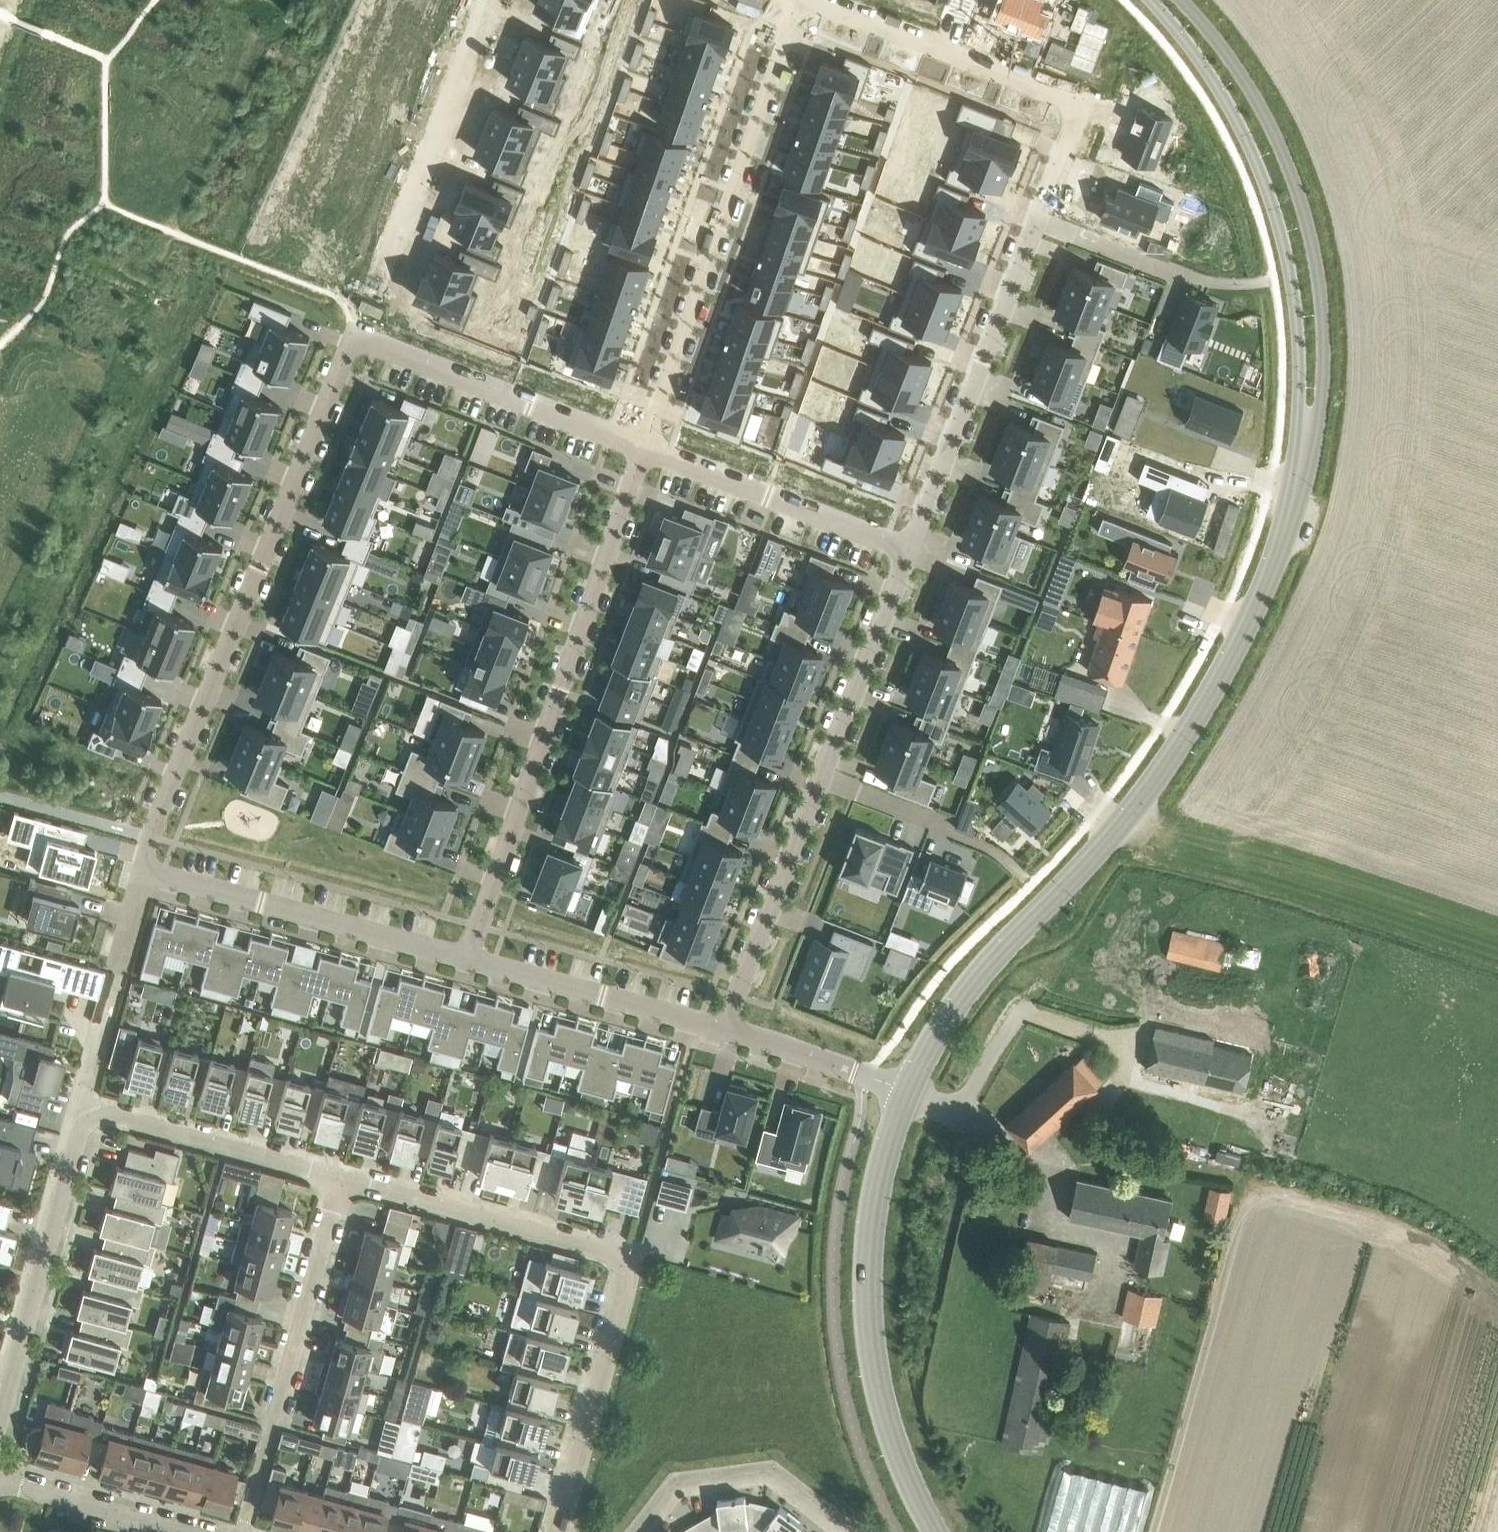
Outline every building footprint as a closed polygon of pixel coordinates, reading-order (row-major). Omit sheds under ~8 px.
[(376,27),(419,44),(420,44),(433,10),(407,0),(387,0),(377,26),(376,26),(376,27)] [(433,10),(437,0),(407,0),(433,10)] [(534,7),(557,16),(553,26),(583,39),(589,25),(580,21),(587,4),(589,5),(590,2),(586,0),(536,0),(534,7)] [(989,2),(1002,7),(1001,9),(1011,12),(1010,15),(1020,19),(1021,16),(1038,22),(1046,0),(990,0),(989,2)] [(1110,25),(1095,20),(1099,11),(1080,4),(1071,26),(1083,30),(1076,48),(1053,39),(1045,58),(1090,76),(1110,25)] [(650,6),(646,18),(653,20),(657,9),(650,6)] [(688,9),(681,31),(690,34),(690,33),(724,45),(724,46),(726,47),(733,24),(688,9)] [(646,18),(642,29),(649,32),(653,20),(646,18)] [(526,32),(516,56),(560,74),(569,54),(577,57),(583,43),(553,31),(549,42),(526,32)] [(690,34),(684,50),(718,62),(724,46),(724,45),(690,33),(690,34)] [(638,41),(634,52),(641,55),(645,43),(638,41)] [(684,50),(678,67),(712,79),(718,62),(684,50)] [(634,52),(630,63),(638,66),(641,55),(634,52)] [(823,61),(815,83),(817,84),(818,83),(851,94),(851,95),(860,99),(872,64),(847,55),(842,67),(823,61)] [(516,56),(506,80),(529,90),(525,100),(555,112),(561,98),(552,95),(560,74),(516,56)] [(349,94),(348,96),(391,113),(405,78),(362,62),(349,94)] [(673,83),(672,84),(706,96),(707,95),(712,79),(678,67),(673,83)] [(626,74),(622,86),(630,88),(634,77),(626,74)] [(668,82),(662,101),(666,102),(667,101),(702,114),(709,96),(707,95),(706,96),(672,84),(673,83),(668,82)] [(817,84),(812,100),(846,111),(851,95),(851,94),(818,83),(817,84)] [(622,86),(618,97),(626,100),(630,88),(622,86)] [(335,128),(334,130),(377,147),(391,113),(348,96),(335,129),(335,128)] [(812,100),(806,117),(840,128),(846,111),(812,100)] [(963,100),(956,119),(967,123),(959,145),(961,146),(961,145),(1010,164),(1010,165),(1012,166),(1021,143),(1010,138),(993,132),(1000,114),(963,100)] [(666,102),(659,123),(695,135),(702,114),(667,101),(666,102)] [(493,104),(483,128),(528,146),(536,125),(545,129),(551,115),(521,103),(516,113),(493,104)] [(888,107),(884,119),(892,121),(896,110),(888,107)] [(1131,108),(1115,149),(1142,159),(1157,118),(1131,108)] [(800,133),(800,134),(834,145),(840,128),(806,117),(800,133)] [(608,127),(604,139),(611,142),(615,130),(608,127)] [(483,128),(474,152),(497,161),(493,171),(523,184),(528,170),(520,166),(528,146),(483,128)] [(642,128),(634,151),(643,154),(644,153),(680,165),(687,144),(642,128)] [(880,130),(876,141),(884,144),(888,133),(880,130)] [(798,132),(792,150),(828,163),(834,145),(800,134),(800,133),(798,132)] [(604,139),(600,150),(607,153),(611,142),(604,139)] [(876,141),(873,153),(880,155),(884,144),(876,141)] [(951,165),(946,179),(976,190),(977,189),(972,187),(976,176),(981,178),(1002,186),(1003,182),(1010,165),(1010,164),(961,145),(961,146),(953,166),(951,165)] [(792,150),(785,171),(821,184),(828,163),(792,150)] [(638,169),(638,170),(672,182),(671,182),(673,183),(680,165),(644,153),(643,154),(638,169)] [(589,159),(585,170),(593,173),(597,162),(589,159)] [(869,164),(865,175),(872,178),(876,167),(869,164)] [(629,166),(623,184),(666,199),(671,182),(672,182),(638,170),(638,169),(629,166)] [(585,170),(581,182),(589,185),(593,173),(585,170)] [(865,175),(861,187),(868,189),(872,178),(865,175)] [(467,178),(457,202),(505,221),(514,201),(521,204),(526,190),(496,178),(492,187),(467,178)] [(929,215),(928,216),(977,235),(978,234),(984,217),(986,213),(965,205),(960,203),(964,193),(970,195),(970,193),(940,181),(934,195),(936,196),(929,215)] [(1110,196),(1101,221),(1138,234),(1141,227),(1165,235),(1177,202),(1162,197),(1165,190),(1140,181),(1136,193),(1119,187),(1115,198),(1110,196)] [(786,183),(778,205),(780,206),(780,205),(823,220),(831,199),(786,183)] [(623,184),(617,202),(626,205),(626,204),(660,216),(666,199),(623,184)] [(584,196),(580,207),(588,210),(592,198),(584,196)] [(457,205),(449,226),(472,236),(468,246),(499,258),(504,245),(495,241),(502,224),(504,225),(505,221),(457,202),(456,205),(457,205)] [(621,220),(620,221),(654,233),(654,232),(660,216),(626,204),(626,205),(621,220)] [(780,206),(775,222),(817,237),(823,220),(780,205),(780,206)] [(580,207),(576,218),(584,221),(588,210),(580,207)] [(927,215),(913,250),(943,262),(944,260),(939,258),(943,248),(948,250),(971,258),(980,235),(978,234),(977,235),(928,216),(929,215),(927,215)] [(611,217),(604,239),(649,255),(657,232),(654,232),(654,233),(620,221),(621,220),(611,217)] [(850,217),(846,228),(854,231),(858,219),(850,217)] [(775,222),(769,239),(811,254),(817,237),(775,222)] [(846,228),(843,239),(850,242),(854,231),(846,228)] [(763,255),(763,256),(797,268),(796,269),(805,272),(811,254),(769,239),(763,255)] [(425,269),(423,273),(471,292),(472,289),(471,288),(478,271),(487,274),(492,261),(462,248),(458,259),(434,249),(426,270),(425,269)] [(566,248),(562,260),(570,263),(574,251),(566,248)] [(846,253),(842,264),(849,267),(853,255),(846,253)] [(614,254),(606,275),(642,288),(650,267),(614,254)] [(761,254),(755,272),(791,285),(791,284),(796,269),(797,268),(763,256),(763,255),(761,254)] [(912,270),(904,291),(957,312),(958,311),(957,310),(954,309),(961,292),(962,288),(941,280),(936,278),(940,267),(946,269),(946,268),(916,256),(910,270),(912,270)] [(562,260),(558,271),(566,274),(570,263),(562,260)] [(1074,266),(1065,288),(1106,304),(1114,283),(1123,287),(1129,270),(1104,260),(1103,262),(1098,275),(1074,266)] [(842,264),(838,276),(845,278),(849,267),(842,264)] [(755,272),(747,294),(788,308),(796,285),(791,284),(791,285),(755,272)] [(423,273),(414,297),(438,307),(434,317),(464,329),(470,315),(463,312),(471,292),(423,273)] [(606,275),(600,292),(634,304),(634,305),(636,306),(642,288),(606,275)] [(554,283),(550,294),(558,297),(562,285),(554,283)] [(827,285),(823,296),(831,299),(835,287),(827,285)] [(1065,288),(1057,311),(1081,320),(1075,334),(1101,344),(1106,329),(1097,325),(1106,304),(1065,288)] [(894,311),(889,325),(919,337),(920,335),(915,333),(919,322),(924,324),(945,332),(947,328),(953,311),(956,312),(957,313),(957,312),(904,291),(896,312),(894,311)] [(1168,334),(1159,358),(1180,366),(1189,344),(1200,348),(1207,332),(1208,333),(1213,320),(1212,320),(1218,304),(1187,291),(1170,335),(1168,334)] [(600,292),(595,310),(628,321),(634,305),(634,304),(600,292)] [(550,294),(546,305),(554,308),(558,297),(550,294)] [(823,296),(819,307),(827,310),(831,299),(823,296)] [(300,358),(300,359),(301,359),(310,336),(287,327),(292,313),(255,298),(249,313),(268,321),(260,341),(259,341),(300,358)] [(739,302),(732,324),(777,339),(784,318),(739,302)] [(538,306),(531,303),(527,314),(534,317),(538,306)] [(589,326),(589,327),(623,338),(628,321),(595,310),(589,326)] [(542,317),(538,328),(546,331),(550,319),(542,317)] [(580,322),(574,340),(617,355),(617,354),(623,338),(589,327),(589,326),(580,322)] [(732,324),(726,342),(728,342),(728,341),(762,353),(762,354),(771,357),(777,339),(732,324)] [(874,324),(869,338),(882,343),(874,364),(927,384),(927,383),(926,383),(924,382),(930,365),(932,360),(911,352),(906,350),(910,340),(915,342),(916,340),(874,324)] [(538,328),(534,339),(542,342),(546,331),(538,328)] [(1050,340),(1041,362),(1087,379),(1101,344),(1075,334),(1070,348),(1050,340)] [(809,337),(805,349),(812,351),(816,340),(809,337)] [(238,373),(264,384),(269,371),(291,380),(300,359),(300,358),(259,341),(260,341),(255,339),(246,360),(243,359),(238,373)] [(574,340),(566,362),(611,377),(619,355),(617,354),(617,355),(574,340)] [(728,342),(722,358),(756,370),(762,354),(762,353),(728,341),(728,342)] [(805,349),(801,360),(808,363),(812,351),(805,349)] [(722,358),(716,375),(750,387),(751,386),(756,370),(722,358)] [(1041,362),(1033,384),(1053,392),(1048,406),(1073,416),(1087,379),(1041,362)] [(864,384),(859,397),(889,409),(890,407),(885,405),(889,395),(894,397),(915,405),(916,401),(923,384),(925,385),(926,385),(927,384),(874,364),(866,384),(864,384)] [(797,371),(793,383),(801,385),(805,374),(797,371)] [(272,428),(272,427),(281,406),(258,397),(264,384),(238,373),(232,388),(235,389),(226,410),(272,428)] [(711,391),(710,392),(753,407),(760,389),(751,386),(750,387),(716,375),(711,391)] [(793,383),(789,394),(797,397),(801,385),(793,383)] [(709,391),(701,413),(721,420),(716,432),(741,442),(753,407),(710,392),(711,391),(709,391)] [(1186,422),(1185,423),(1232,442),(1232,440),(1231,440),(1242,412),(1243,412),(1244,411),(1197,392),(1196,394),(1198,394),(1187,422),(1186,422)] [(374,397),(366,418),(411,436),(419,416),(424,418),(429,405),(405,396),(400,408),(374,397)] [(859,402),(854,416),(865,420),(857,440),(857,441),(897,457),(897,456),(904,439),(905,434),(885,426),(879,424),(884,414),(889,416),(890,414),(859,402)] [(785,405),(781,417),(789,420),(793,408),(785,405)] [(209,443),(235,454),(240,441),(264,450),(273,428),(272,427),(272,428),(226,410),(218,430),(215,429),(209,443)] [(1098,413),(1094,424),(1105,428),(1109,417),(1098,413)] [(1120,414),(1114,430),(1130,436),(1136,420),(1120,414)] [(1010,421),(1001,443),(1051,462),(1065,425),(1040,415),(1039,417),(1034,430),(1010,421)] [(358,437),(358,438),(394,452),(393,453),(402,457),(411,436),(366,418),(358,437)] [(1100,454),(1114,459),(1122,438),(1108,432),(1100,454)] [(357,437),(348,458),(349,459),(349,458),(386,472),(393,453),(394,452),(358,438),(358,437),(357,437)] [(826,453),(821,467),(855,480),(862,483),(863,481),(858,479),(862,469),(867,471),(890,479),(899,456),(897,456),(897,457),(857,441),(857,440),(851,438),(842,459),(826,453)] [(206,484),(243,499),(244,499),(253,476),(230,467),(235,454),(209,443),(203,458),(206,459),(198,480),(206,484)] [(1001,443),(992,466),(1017,475),(1011,488),(1037,498),(1051,462),(1001,443)] [(531,490),(568,504),(578,478),(548,466),(553,454),(534,447),(526,467),(538,472),(531,490)] [(459,469),(463,457),(456,454),(451,466),(459,469)] [(349,459),(341,478),(382,494),(382,495),(389,498),(397,477),(386,472),(349,458),(349,459)] [(1144,462),(1137,478),(1167,491),(1157,517),(1191,531),(1204,500),(1174,487),(1179,476),(1144,462)] [(341,478),(333,498),(374,514),(382,495),(382,494),(341,478)] [(445,483),(440,495),(448,498),(452,486),(445,483)] [(243,499),(206,484),(200,499),(180,491),(173,509),(169,508),(168,509),(180,514),(181,513),(207,524),(212,511),(234,520),(243,499)] [(981,494),(973,515),(1013,531),(1019,516),(1037,524),(1038,522),(1037,522),(1045,502),(1037,498),(1011,488),(1006,504),(981,494)] [(571,505),(568,504),(531,490),(523,510),(508,504),(503,516),(519,523),(537,530),(537,529),(541,518),(560,525),(564,514),(567,515),(571,505)] [(443,509),(448,498),(440,495),(436,506),(443,509)] [(333,498),(325,519),(351,529),(347,541),(370,550),(375,539),(370,537),(378,515),(374,514),(333,498)] [(1229,504),(1213,550),(1225,554),(1241,508),(1229,504)] [(657,536),(702,553),(716,518),(686,506),(681,518),(666,512),(663,521),(661,520),(655,533),(658,534),(657,536)] [(1064,510),(1060,519),(1073,524),(1077,515),(1064,510)] [(167,551),(214,570),(224,546),(201,537),(207,524),(181,513),(180,514),(167,551)] [(973,515),(964,539),(988,548),(983,562),(983,563),(1008,573),(1022,535),(1013,531),(973,515)] [(1104,516),(1098,531),(1113,536),(1114,534),(1132,541),(1131,543),(1123,563),(1132,566),(1134,567),(1131,576),(1129,576),(1128,577),(1155,588),(1156,586),(1154,585),(1158,576),(1159,577),(1164,579),(1168,580),(1169,577),(1178,556),(1179,553),(1175,552),(1170,550),(1168,549),(1170,544),(1172,545),(1173,543),(1104,516)] [(145,539),(149,527),(125,519),(121,531),(145,539)] [(554,536),(537,529),(537,530),(519,523),(515,533),(510,530),(499,557),(544,574),(554,549),(549,547),(554,536)] [(432,538),(437,527),(429,524),(425,535),(432,538)] [(438,540),(437,544),(459,552),(463,541),(441,532),(438,540)] [(702,553),(657,536),(648,560),(664,566),(659,578),(693,591),(698,578),(693,576),(702,553)] [(314,541),(306,562),(352,581),(360,560),(365,562),(370,550),(347,541),(342,552),(314,541)] [(214,570),(167,551),(157,576),(155,576),(149,590),(175,601),(181,587),(204,597),(215,571),(214,570)] [(763,552),(755,573),(768,577),(776,557),(763,552)] [(129,578),(136,563),(111,553),(105,568),(129,578)] [(802,591),(807,593),(807,592),(844,606),(852,584),(832,576),(837,562),(812,553),(806,568),(811,570),(802,591)] [(544,574),(499,557),(486,590),(509,599),(513,588),(536,596),(539,588),(542,589),(547,576),(544,574)] [(306,562),(297,583),(299,583),(344,601),(352,581),(306,562)] [(952,580),(944,602),(989,620),(1003,584),(978,574),(973,588),(952,580)] [(637,598),(679,614),(687,593),(645,577),(637,598)] [(299,583),(290,603),(335,621),(344,601),(299,583)] [(1113,586),(1101,621),(1138,633),(1150,599),(1113,586)] [(155,609),(146,632),(146,633),(182,648),(182,649),(183,649),(194,623),(170,614),(175,601),(149,590),(144,604),(155,609)] [(835,629),(844,606),(807,592),(807,593),(799,613),(786,608),(780,622),(809,634),(815,621),(835,629)] [(663,632),(663,633),(670,636),(679,614),(637,598),(629,619),(663,632)] [(720,601),(714,617),(724,620),(726,615),(730,605),(720,601)] [(479,626),(487,629),(487,628),(521,641),(522,639),(525,640),(529,631),(526,629),(530,618),(489,602),(479,626)] [(944,602),(935,624),(956,632),(951,646),(976,655),(989,620),(944,602)] [(290,603),(282,623),(327,642),(335,621),(290,603)] [(730,605),(726,615),(743,622),(746,612),(730,605)] [(431,625),(454,635),(462,618),(439,608),(431,625)] [(417,618),(413,630),(420,633),(425,621),(417,618)] [(663,632),(629,619),(621,639),(655,652),(663,633),(663,632)] [(804,647),(809,634),(780,622),(777,620),(771,636),(786,641),(779,660),(779,661),(815,675),(823,654),(804,647)] [(1100,636),(1089,670),(1123,682),(1139,634),(1138,633),(1101,621),(1096,635),(1100,636)] [(702,625),(699,632),(702,638),(709,641),(713,629),(702,625)] [(521,642),(521,641),(487,628),(487,629),(480,646),(480,647),(514,659),(520,642),(521,642)] [(420,633),(413,630),(405,649),(413,652),(420,633)] [(172,673),(182,649),(182,648),(146,633),(146,632),(141,631),(131,656),(124,653),(118,667),(144,677),(149,664),(172,673)] [(717,637),(712,649),(721,653),(725,641),(717,637)] [(655,652),(621,639),(613,660),(617,662),(617,661),(655,676),(655,675),(663,655),(655,652)] [(480,647),(480,646),(473,643),(465,663),(473,665),(507,677),(514,659),(480,647)] [(277,651),(268,673),(317,693),(332,656),(307,646),(306,647),(301,661),(277,651)] [(925,651),(916,673),(962,691),(976,655),(951,646),(946,659),(925,651)] [(779,661),(779,660),(770,657),(762,677),(762,678),(804,694),(804,695),(807,696),(815,675),(779,661)] [(688,660),(687,664),(699,669),(701,661),(692,658),(688,660)] [(404,676),(408,664),(400,661),(396,673),(404,676)] [(616,664),(609,681),(651,697),(659,676),(655,675),(655,676),(617,661),(617,662),(616,664)] [(507,677),(473,665),(464,688),(498,701),(507,677)] [(109,707),(151,724),(161,699),(139,690),(144,677),(118,667),(112,681),(119,683),(109,707)] [(706,667),(701,679),(709,682),(714,670),(706,667)] [(1063,671),(1055,694),(1077,702),(1085,679),(1063,671)] [(268,673),(259,695),(283,705),(277,719),(302,729),(317,693),(268,673)] [(916,673),(908,695),(928,703),(923,717),(948,726),(962,691),(916,673)] [(686,675),(682,687),(691,690),(695,678),(686,675)] [(759,676),(751,697),(797,714),(804,695),(804,694),(762,678),(762,677),(759,676)] [(701,679),(697,691),(705,694),(709,682),(701,679)] [(651,697),(609,681),(601,702),(642,718),(651,697)] [(1019,681),(1013,692),(1030,700),(1035,688),(1019,681)] [(679,685),(676,694),(687,698),(691,690),(682,687),(679,685)] [(990,702),(999,705),(1003,706),(1008,694),(995,689),(990,702)] [(751,697),(743,717),(789,735),(797,714),(751,697)] [(467,708),(442,698),(427,736),(436,740),(477,755),(486,732),(461,723),(467,708)] [(1072,702),(1069,713),(1080,717),(1084,706),(1072,702)] [(151,724),(109,707),(99,731),(93,729),(87,744),(113,755),(118,741),(142,751),(152,724),(151,724)] [(591,730),(632,746),(640,726),(599,710),(591,730)] [(1043,747),(1036,766),(1071,778),(1075,766),(1083,768),(1099,723),(1067,713),(1054,751),(1043,747)] [(740,740),(734,753),(760,763),(765,749),(781,756),(789,735),(743,717),(735,738),(740,740)] [(894,721),(885,743),(925,759),(933,738),(942,741),(948,726),(923,717),(918,730),(894,721)] [(247,724),(238,746),(279,761),(285,747),(302,754),(311,732),(302,729),(277,719),(271,733),(247,724)] [(665,721),(663,726),(671,729),(677,725),(665,721)] [(591,730),(587,739),(584,738),(580,748),(583,749),(583,750),(624,766),(632,746),(591,730)] [(343,736),(339,745),(354,750),(357,741),(343,736)] [(477,755),(436,740),(431,755),(413,748),(404,769),(439,782),(444,768),(468,777),(477,755)] [(885,743),(876,766),(900,775),(895,789),(895,790),(928,803),(936,783),(937,782),(919,775),(925,759),(885,743)] [(238,746),(229,768),(253,778),(248,791),(247,793),(281,807),(282,805),(290,785),(276,780),(283,763),(279,761),(238,746)] [(657,746),(654,754),(668,760),(669,750),(657,746)] [(616,787),(617,786),(624,766),(583,750),(582,751),(583,752),(575,772),(579,773),(579,772),(616,787)] [(755,776),(760,763),(734,753),(720,789),(729,792),(730,792),(766,806),(775,784),(755,776)] [(652,777),(660,781),(664,771),(652,767),(652,768),(649,776),(649,777),(652,777)] [(408,811),(449,828),(457,805),(433,796),(439,782),(404,769),(396,790),(414,796),(408,811)] [(579,772),(579,773),(571,793),(612,809),(620,788),(617,786),(616,787),(579,772)] [(649,777),(642,797),(653,801),(660,781),(652,777),(649,777)] [(1007,811),(991,828),(1004,839),(1019,822),(1032,833),(1033,832),(1031,830),(1050,808),(1052,810),(1053,809),(1040,798),(1046,792),(1034,781),(1028,787),(1019,778),(997,802),(1007,811)] [(339,794),(337,800),(350,805),(356,792),(345,788),(342,795),(339,794)] [(758,828),(766,806),(730,792),(729,792),(722,812),(713,809),(707,823),(732,833),(737,820),(758,828)] [(612,809),(571,793),(562,814),(604,830),(612,809)] [(655,812),(654,815),(667,820),(672,809),(658,803),(655,812)] [(440,850),(449,828),(408,811),(400,808),(385,846),(410,856),(416,841),(440,850)] [(960,816),(959,818),(969,822),(973,812),(963,808),(960,816)] [(646,809),(641,820),(650,823),(654,815),(655,812),(646,809)] [(604,830),(562,814),(554,835),(596,851),(604,830)] [(58,874),(103,887),(112,856),(81,847),(86,831),(33,817),(32,819),(36,820),(30,842),(64,851),(58,874)] [(639,819),(636,826),(648,830),(650,823),(641,820),(639,819)] [(727,846),(732,833),(707,823),(703,821),(690,855),(735,873),(743,853),(727,846)] [(847,852),(840,871),(870,882),(876,867),(890,873),(884,888),(898,893),(915,848),(901,843),(901,844),(887,839),(887,837),(857,826),(850,845),(851,846),(849,852),(847,852)] [(650,841),(646,853),(654,856),(658,844),(650,841)] [(575,884),(575,883),(584,862),(550,849),(541,871),(575,884)] [(681,877),(690,880),(691,878),(727,893),(735,873),(690,855),(681,877)] [(913,871),(902,898),(930,909),(936,894),(957,902),(959,896),(967,900),(975,880),(966,877),(968,872),(941,861),(931,858),(930,860),(924,875),(913,871)] [(641,861),(634,881),(642,884),(650,864),(641,861)] [(575,884),(541,871),(533,894),(574,909),(583,886),(575,883),(575,884)] [(32,881),(29,894),(39,897),(32,924),(40,926),(40,927),(71,935),(73,930),(79,905),(63,901),(67,888),(30,878),(30,880),(32,881)] [(691,878),(690,880),(682,900),(685,901),(686,901),(719,914),(720,913),(727,893),(691,878)] [(634,881),(630,893),(638,896),(642,884),(634,881)] [(685,901),(678,920),(678,921),(715,935),(723,914),(720,913),(719,914),(686,901),(685,901)] [(606,906),(597,929),(606,933),(615,910),(606,906)] [(166,952),(187,957),(196,921),(174,915),(171,927),(154,922),(142,968),(140,976),(158,980),(160,973),(161,973),(166,952)] [(706,956),(715,935),(678,921),(678,920),(667,916),(658,937),(665,940),(660,954),(685,964),(690,950),(706,956)] [(219,928),(196,921),(187,957),(207,963),(201,984),(199,992),(217,997),(231,944),(216,939),(219,928)] [(841,968),(862,976),(874,943),(835,928),(829,944),(818,940),(805,974),(800,987),(817,993),(821,982),(832,986),(832,987),(834,987),(841,968)] [(1227,944),(1173,930),(1167,954),(1221,968),(1227,944)] [(243,973),(260,977),(269,942),(250,936),(247,948),(231,944),(217,997),(230,1000),(232,993),(237,994),(243,973)] [(21,948),(0,942),(0,961),(11,964),(0,1004),(0,1005),(23,1011),(25,1002),(47,1008),(54,981),(60,983),(59,986),(85,994),(93,967),(44,954),(39,971),(17,965),(21,948)] [(288,947),(269,942),(260,977),(276,982),(270,1003),(272,1004),(270,1011),(287,1016),(301,963),(285,958),(288,947)] [(892,945),(887,958),(910,967),(915,954),(892,945)] [(329,996),(339,961),(320,955),(317,967),(301,963),(287,1016),(299,1019),(301,1012),(307,1013),(312,992),(329,996)] [(358,966),(339,961),(329,996),(346,1001),(340,1022),(345,1024),(343,1031),(357,1035),(359,1027),(371,982),(354,977),(358,966)] [(393,1014),(413,1019),(422,983),(400,977),(397,989),(380,984),(368,1030),(366,1037),(379,1041),(381,1034),(387,1035),(393,1014)] [(155,997),(158,986),(145,982),(142,994),(155,997)] [(445,990),(422,983),(413,1019),(433,1025),(427,1046),(432,1047),(430,1055),(443,1059),(457,1005),(442,1001),(445,990)] [(469,1035),(486,1039),(495,1003),(476,998),(473,1010),(457,1005),(443,1059),(461,1063),(463,1056),(469,1035)] [(514,1008),(495,1003),(486,1039),(502,1044),(497,1065),(502,1066),(500,1074),(513,1078),(515,1070),(528,1025),(511,1020),(514,1008)] [(268,1015),(263,1014),(259,1026),(265,1027),(268,1015)] [(541,1085),(543,1078),(546,1068),(563,1072),(566,1062),(576,1025),(557,1020),(553,1032),(537,1027),(524,1073),(522,1080),(541,1085)] [(162,1090),(163,1090),(175,1047),(159,1043),(160,1038),(144,1033),(142,1038),(138,1037),(136,1044),(132,1043),(136,1028),(119,1024),(108,1064),(125,1068),(126,1064),(130,1065),(126,1080),(150,1086),(152,1079),(164,1083),(162,1090)] [(595,1031),(576,1025),(566,1062),(582,1066),(577,1087),(582,1089),(580,1096),(593,1100),(607,1046),(591,1042),(595,1031)] [(1214,1040),(1156,1026),(1146,1068),(1204,1082),(1205,1080),(1244,1090),(1253,1055),(1213,1045),(1214,1040)] [(61,1068),(63,1061),(52,1058),(55,1047),(0,1032),(0,1049),(12,1052),(11,1056),(13,1056),(11,1062),(12,1076),(6,1099),(44,1110),(50,1087),(56,1088),(61,1068)] [(635,1081),(645,1044),(626,1039),(623,1051),(607,1046),(593,1100),(606,1103),(608,1096),(613,1097),(619,1076),(635,1081)] [(664,1050),(645,1044),(635,1081),(652,1085),(646,1106),(652,1108),(650,1115),(663,1119),(665,1111),(677,1066),(661,1061),(664,1050)] [(378,1061),(410,1070),(414,1054),(383,1046),(378,1061)] [(199,1100),(211,1057),(175,1047),(163,1090),(179,1094),(186,1096),(188,1089),(201,1093),(199,1100)] [(251,1056),(248,1067),(236,1110),(260,1117),(262,1110),(276,1114),(274,1120),(275,1120),(286,1078),(272,1074),(275,1063),(251,1056)] [(223,1106),(223,1105),(224,1099),(237,1103),(235,1110),(236,1110),(248,1067),(211,1057),(199,1100),(223,1106)] [(1075,1062),(1040,1094),(1061,1122),(1098,1088),(1075,1062)] [(328,1135),(334,1137),(336,1137),(336,1136),(338,1131),(352,1134),(352,1135),(362,1099),(367,1080),(330,1069),(324,1088),(315,1124),(313,1131),(328,1135)] [(312,1131),(313,1131),(324,1088),(286,1078),(275,1120),(298,1127),(300,1120),(314,1124),(312,1131)] [(723,1111),(702,1105),(695,1132),(717,1138),(720,1130),(746,1137),(758,1094),(746,1091),(747,1087),(731,1083),(723,1111)] [(365,1100),(362,1099),(352,1135),(350,1141),(374,1148),(376,1141),(389,1145),(388,1152),(400,1109),(382,1104),(384,1096),(368,1092),(365,1100)] [(1040,1094),(1007,1125),(1030,1150),(1061,1122),(1040,1094)] [(765,1127),(756,1159),(788,1167),(789,1165),(806,1169),(821,1112),(787,1102),(779,1131),(765,1127)] [(438,1120),(400,1109),(388,1152),(412,1158),(413,1152),(427,1155),(425,1162),(426,1162),(438,1120)] [(9,1180),(8,1184),(5,1183),(5,1184),(28,1191),(36,1163),(34,1162),(35,1157),(37,1157),(37,1156),(37,1155),(37,1154),(37,1153),(36,1152),(36,1151),(35,1150),(34,1149),(30,1148),(36,1126),(0,1117),(0,1177),(9,1180)] [(426,1162),(442,1167),(449,1169),(451,1162),(466,1166),(475,1130),(438,1120),(426,1162)] [(648,1121),(644,1137),(656,1140),(660,1124),(648,1121)] [(475,1130),(466,1166),(480,1170),(478,1177),(502,1183),(513,1140),(475,1130)] [(541,1187),(556,1191),(554,1196),(554,1197),(555,1198),(561,1199),(577,1204),(589,1161),(592,1150),(554,1139),(551,1151),(541,1187)] [(525,1189),(525,1188),(527,1183),(541,1187),(551,1151),(513,1140),(502,1183),(525,1189)] [(117,1164),(110,1188),(166,1203),(159,1201),(165,1179),(172,1181),(180,1154),(156,1147),(154,1155),(129,1148),(124,1166),(117,1164)] [(668,1154),(664,1166),(679,1170),(682,1158),(668,1154)] [(637,1213),(647,1177),(589,1161),(577,1204),(600,1210),(602,1204),(637,1213)] [(276,1206),(284,1176),(261,1170),(253,1200),(257,1201),(252,1222),(286,1231),(292,1210),(276,1206)] [(692,1185),(662,1177),(656,1200),(686,1209),(692,1185)] [(1173,1199),(1078,1178),(1069,1217),(1143,1233),(1136,1266),(1163,1272),(1170,1238),(1164,1237),(1173,1199)] [(105,1206),(99,1229),(155,1245),(155,1244),(148,1242),(154,1220),(161,1222),(166,1203),(110,1188),(110,1189),(117,1191),(113,1208),(105,1206)] [(224,1200),(215,1200),(215,1211),(224,1211),(224,1200)] [(4,1230),(11,1207),(12,1207),(12,1205),(0,1202),(0,1256),(9,1258),(12,1248),(13,1248),(15,1243),(14,1243),(16,1233),(4,1230)] [(413,1212),(390,1205),(382,1234),(365,1230),(360,1251),(394,1261),(400,1241),(405,1242),(413,1212)] [(762,1207),(755,1207),(753,1212),(751,1212),(742,1210),(740,1215),(739,1219),(734,1217),(727,1215),(720,1238),(747,1245),(747,1242),(749,1233),(764,1237),(762,1245),(765,1246),(765,1245),(786,1250),(788,1243),(789,1243),(791,1233),(796,1235),(801,1218),(762,1207)] [(213,1233),(219,1213),(210,1211),(205,1231),(213,1233)] [(286,1231),(252,1222),(241,1219),(235,1239),(246,1242),(281,1252),(286,1231)] [(94,1247),(87,1271),(143,1286),(143,1285),(149,1284),(153,1267),(149,1264),(155,1245),(99,1229),(99,1230),(106,1232),(101,1249),(94,1247)] [(207,1254),(213,1233),(205,1231),(199,1252),(207,1254)] [(240,1263),(275,1272),(281,1252),(235,1239),(229,1260),(240,1263)] [(1097,1253),(1058,1245),(1052,1270),(1091,1279),(1097,1253)] [(449,1248),(442,1272),(461,1277),(468,1253),(449,1248)] [(581,1296),(582,1295),(588,1272),(570,1267),(572,1257),(574,1257),(575,1256),(555,1250),(552,1262),(529,1256),(519,1293),(578,1309),(578,1308),(571,1307),(575,1294),(581,1296)] [(360,1251),(354,1272),(389,1281),(394,1261),(360,1251)] [(269,1294),(275,1272),(240,1263),(234,1284),(238,1285),(235,1297),(258,1303),(262,1292),(269,1294)] [(350,1286),(348,1292),(383,1302),(389,1281),(354,1272),(348,1270),(347,1274),(344,1284),(350,1286)] [(427,1270),(421,1291),(430,1293),(436,1272),(427,1270)] [(81,1296),(76,1312),(132,1327),(125,1325),(131,1303),(138,1305),(143,1286),(87,1271),(95,1273),(90,1290),(83,1288),(81,1296)] [(1127,1288),(1115,1346),(1149,1353),(1161,1296),(1127,1288)] [(424,1313),(430,1293),(421,1291),(416,1311),(424,1313)] [(208,1325),(222,1329),(257,1338),(263,1317),(255,1315),(258,1303),(235,1297),(217,1292),(208,1325)] [(347,1327),(382,1337),(385,1329),(390,1330),(396,1306),(383,1302),(348,1292),(347,1299),(341,1297),(338,1308),(336,1312),(346,1315),(343,1326),(347,1327)] [(578,1309),(519,1293),(517,1292),(509,1323),(527,1328),(525,1333),(561,1343),(565,1330),(571,1332),(578,1309)] [(132,1327),(76,1312),(83,1314),(79,1331),(71,1329),(65,1354),(72,1356),(71,1360),(68,1359),(67,1361),(95,1368),(97,1363),(113,1367),(120,1344),(127,1346),(132,1327)] [(1070,1322),(1031,1313),(1003,1443),(1042,1451),(1070,1322)] [(181,1317),(175,1338),(184,1340),(190,1320),(181,1317)] [(379,1349),(382,1337),(347,1327),(344,1339),(336,1337),(336,1338),(330,1336),(330,1337),(330,1338),(326,1350),(332,1352),(330,1358),(365,1368),(380,1372),(385,1351),(379,1349)] [(251,1359),(257,1338),(222,1329),(217,1349),(251,1359)] [(551,1380),(555,1367),(561,1369),(568,1345),(561,1343),(525,1333),(509,1329),(499,1366),(515,1370),(558,1382),(558,1381),(551,1380)] [(178,1361),(184,1340),(175,1338),(170,1358),(178,1361)] [(217,1349),(211,1370),(246,1379),(251,1359),(217,1349)] [(330,1358),(325,1378),(359,1388),(365,1368),(330,1358)] [(60,1364),(56,1375),(80,1382),(83,1370),(60,1364)] [(240,1401),(246,1379),(211,1370),(202,1403),(225,1409),(228,1397),(240,1401)] [(551,1405),(552,1404),(558,1382),(515,1370),(505,1407),(548,1418),(541,1416),(545,1404),(551,1405)] [(142,1386),(146,1387),(154,1390),(158,1378),(145,1375),(142,1386)] [(321,1393),(319,1399),(354,1409),(359,1388),(325,1378),(319,1377),(319,1378),(315,1392),(321,1393)] [(398,1377),(392,1397),(401,1400),(406,1379),(398,1377)] [(412,1381),(409,1393),(427,1398),(430,1386),(412,1381)] [(162,1392),(154,1390),(146,1387),(142,1403),(157,1407),(162,1392)] [(395,1420),(401,1400),(392,1397),(386,1418),(395,1420)] [(163,1407),(183,1413),(186,1404),(165,1399),(164,1401),(163,1407)] [(345,1442),(354,1409),(319,1399),(313,1421),(325,1424),(321,1435),(345,1442)] [(35,1454),(58,1461),(72,1411),(66,1409),(67,1406),(52,1401),(47,1420),(45,1419),(45,1421),(46,1421),(45,1427),(43,1426),(41,1426),(38,1426),(36,1426),(34,1427),(33,1428),(31,1429),(29,1430),(28,1431),(27,1433),(26,1435),(26,1436),(25,1438),(25,1440),(25,1442),(25,1444),(26,1445),(27,1447),(28,1448),(29,1450),(29,1451),(31,1452),(32,1453),(34,1454),(35,1454)] [(548,1418),(505,1407),(490,1402),(480,1439),(538,1455),(538,1454),(531,1452),(535,1440),(541,1442),(542,1440),(548,1418)] [(183,1413),(204,1419),(206,1410),(186,1404),(183,1413)] [(219,1427),(222,1414),(206,1410),(204,1419),(203,1423),(219,1427)] [(92,1460),(102,1425),(103,1422),(92,1419),(93,1417),(72,1411),(58,1461),(79,1466),(82,1457),(92,1460)] [(241,1433),(244,1421),(222,1414),(219,1427),(241,1433)] [(102,1425),(92,1460),(103,1463),(100,1472),(121,1478),(134,1434),(102,1425)] [(142,1484),(154,1439),(134,1434),(121,1478),(126,1479),(125,1484),(135,1486),(136,1482),(142,1484)] [(296,1447),(318,1453),(321,1442),(299,1436),(296,1447)] [(410,1460),(415,1442),(396,1437),(391,1455),(410,1460)] [(162,1489),(172,1454),(175,1445),(154,1439),(142,1484),(148,1485),(147,1490),(156,1493),(161,1494),(162,1489)] [(538,1455),(480,1439),(474,1460),(469,1476),(506,1486),(521,1491),(521,1490),(525,1476),(531,1478),(532,1476),(538,1455)] [(337,1446),(321,1442),(318,1453),(334,1458),(335,1455),(337,1446)] [(355,1460),(357,1454),(358,1452),(337,1446),(335,1455),(355,1460)] [(359,1446),(358,1452),(357,1454),(377,1460),(380,1452),(359,1446)] [(195,1450),(192,1460),(183,1495),(204,1501),(213,1466),(216,1456),(195,1450)] [(183,1495),(192,1460),(172,1454),(162,1489),(161,1494),(166,1495),(175,1498),(177,1493),(183,1495)] [(240,1501),(246,1479),(234,1476),(235,1472),(232,1471),(233,1468),(219,1464),(218,1467),(213,1466),(204,1501),(225,1507),(227,1498),(240,1501)] [(272,1465),(267,1485),(261,1507),(274,1510),(271,1519),(293,1525),(303,1490),(283,1485),(287,1470),(272,1465)] [(318,1531),(335,1531),(347,1490),(326,1485),(323,1496),(313,1531),(318,1531)] [(521,1491),(506,1486),(503,1498),(526,1504),(529,1493),(521,1491)] [(364,1507),(368,1494),(347,1488),(347,1490),(335,1531),(357,1531),(364,1507)] [(293,1525),(313,1531),(323,1496),(303,1490),(293,1525)] [(399,1505),(388,1502),(389,1500),(368,1494),(364,1507),(357,1531),(391,1531),(399,1505)] [(763,1502),(762,1502),(762,1505),(746,1501),(746,1500),(745,1500),(745,1498),(746,1498),(746,1497),(718,1500),(718,1502),(719,1501),(720,1508),(719,1508),(698,1520),(704,1531),(723,1531),(723,1528),(741,1525),(748,1528),(747,1531),(755,1531),(763,1502)] [(798,1530),(798,1529),(797,1529),(801,1524),(802,1525),(803,1523),(781,1506),(780,1507),(780,1508),(779,1509),(778,1509),(763,1505),(764,1502),(763,1502),(755,1531),(762,1531),(763,1531),(765,1531),(799,1531),(798,1530)] [(391,1531),(425,1531),(431,1513),(399,1505),(391,1531)] [(462,1521),(431,1513),(425,1531),(459,1531),(462,1521)] [(698,1520),(677,1531),(704,1531),(698,1520)] [(459,1531),(493,1531),(494,1530),(462,1521),(459,1531)]
